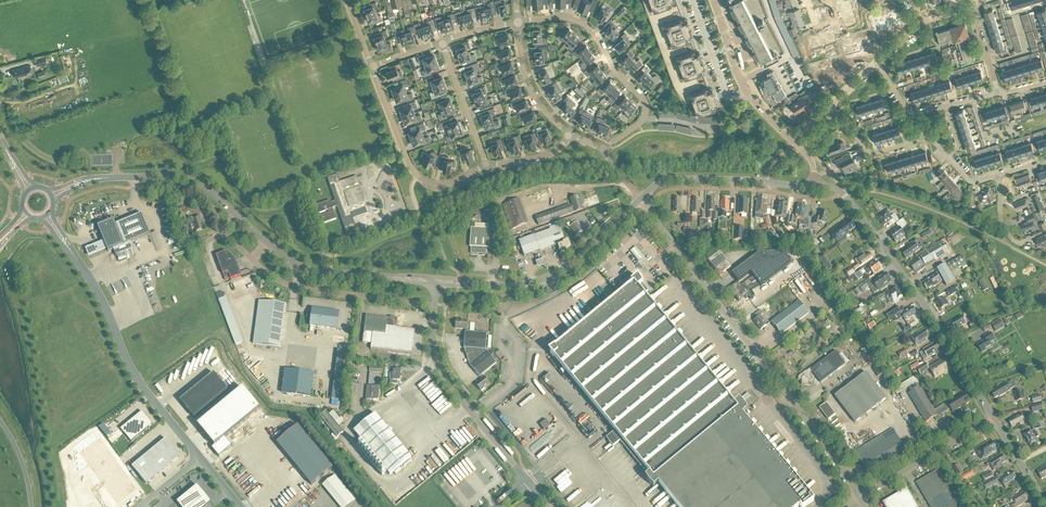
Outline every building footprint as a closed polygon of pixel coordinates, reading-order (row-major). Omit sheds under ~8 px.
[(396,0),(390,0),(391,1),(386,2),(389,14),(388,14),(388,17),(392,15),(392,13),(394,12),(393,8),(398,7),(396,0)] [(398,7),(403,6),(404,11),(409,10),(409,8),(407,0),(396,0),(398,7)] [(409,8),(414,7),(413,3),(418,2),(417,0),(407,0),(409,8)] [(488,8),(485,8),(488,19),(493,18),(493,17),(494,17),(492,9),(495,8),(493,0),(490,1),(490,2),(487,3),(488,8)] [(503,15),(507,14),(507,13),(508,13),(507,9),(508,9),(507,5),(506,5),(505,2),(501,2),(501,0),(496,0),(494,1),(496,8),(499,7),(501,15),(502,14),(503,15)] [(582,11),(587,0),(575,0),(574,3),(579,5),(577,9),(582,11)] [(582,11),(587,13),(589,9),(594,11),(598,0),(592,0),(591,2),(587,0),(582,11)] [(676,89),(678,92),(681,96),(684,100),(687,102),(692,100),(697,114),(715,108),(714,104),(718,103),(712,88),(709,89),(705,78),(701,67),(704,66),(699,51),(695,53),(692,44),(689,35),(692,33),(687,19),(684,20),(679,9),(676,0),(643,0),(673,84),(676,89)] [(731,7),(730,7),(733,13),(735,13),(739,21),(737,22),(740,28),(742,27),(747,36),(745,36),(747,40),(748,42),(750,42),(754,50),(752,51),(756,57),(757,56),(761,64),(763,64),(763,65),(782,55),(780,53),(784,51),(778,40),(767,19),(765,20),(764,18),(768,16),(762,0),(728,0),(731,7)] [(838,2),(841,10),(851,7),(849,0),(844,0),(838,2)] [(1012,9),(1020,7),(1018,0),(1009,0),(1012,9)] [(363,11),(365,16),(377,11),(376,8),(378,7),(376,1),(370,4),(371,7),(364,9),(364,10),(363,11)] [(488,19),(485,8),(485,7),(481,8),(481,5),(475,7),(476,13),(479,12),(481,20),(482,20),(483,21),(488,19)] [(465,14),(468,25),(473,23),(473,22),(474,22),(472,14),(475,14),(474,7),(468,9),(469,13),(465,14)] [(602,8),(596,16),(599,18),(598,19),(602,22),(604,19),(607,15),(609,17),(614,11),(609,7),(606,10),(602,8)] [(851,7),(841,10),(843,18),(853,15),(851,7)] [(791,20),(801,17),(799,13),(800,12),(799,9),(787,12),(788,16),(790,15),(791,20)] [(993,9),(985,12),(987,18),(995,16),(998,15),(997,12),(994,13),(993,9)] [(1040,18),(1045,16),(1045,9),(1038,12),(1040,18)] [(377,11),(365,16),(367,21),(368,20),(368,22),(375,19),(376,22),(383,20),(380,14),(378,15),(377,11)] [(468,25),(465,14),(462,15),(461,11),(455,12),(456,19),(459,18),(461,25),(463,25),(463,26),(468,25)] [(449,18),(445,19),(448,30),(453,29),(453,28),(454,27),(452,20),(456,19),(454,13),(448,14),(449,18)] [(893,13),(870,22),(874,34),(897,25),(893,13)] [(853,15),(843,18),(846,26),(856,22),(853,15)] [(448,30),(445,19),(442,20),(441,16),(435,17),(436,23),(439,23),(441,30),(442,30),(443,31),(448,30)] [(986,19),(988,25),(997,22),(995,16),(987,18),(987,19),(986,19)] [(801,17),(791,20),(793,24),(791,24),(792,28),(788,29),(790,36),(797,34),(795,27),(804,24),(803,21),(802,21),(801,17)] [(428,25),(425,26),(429,36),(433,35),(433,34),(434,33),(432,26),(435,25),(432,19),(426,21),(428,25)] [(615,28),(611,24),(613,21),(611,19),(604,26),(606,28),(605,29),(606,30),(605,32),(612,39),(613,38),(619,33),(615,28)] [(429,36),(425,26),(424,24),(421,25),(420,22),(414,24),(416,31),(419,30),(422,38),(423,37),(423,38),(429,36)] [(988,25),(990,31),(999,29),(997,22),(988,25)] [(409,31),(405,33),(409,43),(414,42),(414,40),(415,40),(412,33),(415,31),(413,25),(407,27),(409,31)] [(566,42),(567,41),(574,33),(569,28),(564,34),(561,32),(557,36),(561,41),(563,39),(566,42)] [(405,33),(404,29),(401,30),(395,32),(397,38),(400,37),(401,40),(402,44),(404,44),(404,45),(409,43),(405,33)] [(547,43),(547,40),(547,37),(541,37),(540,29),(533,29),(534,41),(539,40),(539,44),(547,43)] [(953,42),(955,41),(956,41),(954,36),(952,29),(950,30),(949,29),(944,30),(948,40),(952,39),(953,42)] [(1001,35),(999,29),(990,31),(992,38),(1001,35)] [(373,39),(375,44),(385,40),(384,37),(388,36),(386,30),(380,32),(381,35),(374,37),(374,39),(373,39)] [(832,30),(824,33),(828,43),(836,41),(832,30)] [(940,33),(937,33),(940,40),(941,45),(944,45),(943,42),(948,40),(944,30),(939,32),(940,33)] [(620,40),(614,45),(619,51),(626,45),(626,46),(631,42),(627,38),(628,37),(624,32),(618,37),(620,40)] [(954,36),(956,41),(967,37),(967,35),(968,35),(967,32),(963,33),(959,35),(954,36)] [(498,40),(500,44),(510,40),(509,38),(510,37),(509,33),(500,36),(499,33),(493,36),(495,41),(498,40)] [(574,33),(567,41),(570,43),(567,46),(571,50),(576,46),(574,43),(579,38),(574,33)] [(824,33),(817,35),(820,46),(828,43),(824,33)] [(817,35),(809,38),(812,48),(820,46),(817,35)] [(1001,35),(992,38),(993,40),(994,44),(1003,42),(1002,40),(1001,35)] [(867,38),(843,46),(847,58),(871,50),(867,38)] [(385,40),(375,44),(377,49),(378,49),(378,50),(385,47),(386,50),(393,48),(390,42),(387,43),(385,40)] [(456,51),(457,55),(468,52),(468,51),(467,48),(471,47),(468,40),(462,42),(464,46),(456,49),(457,50),(456,51)] [(1003,42),(994,44),(996,51),(999,50),(1000,50),(1001,53),(1007,51),(1006,48),(1005,48),(1003,42)] [(580,54),(582,57),(590,51),(586,45),(580,50),(578,47),(573,51),(577,56),(580,54)] [(535,51),(536,62),(544,61),(543,57),(548,56),(546,46),(539,46),(540,50),(535,51)] [(494,49),(496,55),(500,54),(501,58),(511,54),(511,52),(512,52),(510,47),(501,50),(500,47),(494,49)] [(623,59),(621,61),(625,66),(634,58),(632,55),(633,54),(629,49),(624,53),(627,56),(623,59)] [(468,52),(457,55),(459,60),(460,60),(461,61),(468,58),(469,62),(476,59),(474,53),(471,54),(469,51),(468,51),(468,52)] [(590,51),(582,57),(581,58),(583,61),(580,63),(582,65),(581,66),(583,69),(590,64),(588,61),(594,56),(590,51)] [(935,52),(929,54),(931,63),(932,66),(935,66),(934,62),(937,61),(938,63),(942,62),(939,56),(936,56),(935,53),(936,52),(935,52)] [(424,61),(425,65),(437,60),(435,56),(434,57),(434,54),(426,57),(425,57),(424,54),(417,56),(419,63),(424,61)] [(929,54),(922,56),(925,65),(931,63),(929,54)] [(45,56),(34,59),(36,66),(47,63),(45,56)] [(918,67),(925,65),(922,56),(916,58),(918,67)] [(634,58),(625,66),(630,71),(632,69),(636,66),(638,68),(644,63),(639,58),(637,61),(634,58)] [(916,58),(909,60),(912,69),(918,67),(916,58)] [(1041,59),(1035,61),(1037,70),(1044,67),(1041,59)] [(437,60),(425,65),(426,69),(422,70),(424,76),(431,74),(430,71),(431,70),(438,67),(437,65),(438,65),(437,60)] [(909,60),(903,62),(905,71),(912,69),(909,60)] [(496,63),(498,69),(501,68),(503,72),(513,68),(512,66),(513,66),(512,61),(503,64),(502,61),(496,63)] [(1031,71),(1037,70),(1035,61),(1028,63),(1031,71)] [(464,73),(466,78),(476,74),(478,73),(476,70),(480,69),(477,62),(470,64),(472,68),(464,71),(465,72),(464,73)] [(905,71),(903,62),(896,64),(896,65),(896,64),(899,73),(905,71)] [(543,66),(544,70),(539,72),(544,83),(551,80),(548,71),(553,69),(550,63),(543,66)] [(841,63),(817,72),(821,83),(845,75),(841,63)] [(1028,63),(1022,65),(1024,73),(1031,71),(1028,63)] [(32,74),(30,64),(22,67),(22,68),(20,68),(19,67),(13,69),(15,76),(17,76),(18,78),(32,74)] [(592,77),(594,76),(602,70),(598,64),(591,69),(590,66),(583,70),(587,76),(590,74),(592,77)] [(641,74),(637,78),(642,83),(650,74),(647,71),(649,70),(644,65),(640,70),(642,72),(641,74)] [(1022,65),(1014,67),(1017,76),(1018,75),(1018,76),(1022,75),(1022,74),(1024,73),(1022,65)] [(396,68),(395,66),(391,68),(392,69),(386,72),(386,73),(385,73),(387,78),(388,77),(388,78),(393,76),(394,77),(395,77),(396,80),(404,77),(401,69),(398,71),(396,67),(396,68)] [(1014,67),(1008,69),(1010,78),(1011,77),(1012,78),(1016,77),(1016,76),(1017,76),(1014,67)] [(1010,78),(1008,69),(1002,71),(1003,72),(1004,76),(1004,77),(1003,77),(1004,80),(1009,79),(1009,78),(1010,78)] [(602,70),(594,76),(596,79),(592,81),(596,86),(601,83),(599,80),(606,76),(602,70)] [(763,83),(759,85),(764,93),(767,91),(769,94),(772,92),(777,101),(786,94),(773,70),(767,74),(768,76),(761,80),(763,83)] [(981,70),(974,72),(977,81),(984,79),(983,79),(981,70)] [(974,72),(968,74),(970,83),(977,81),(974,72)] [(476,74),(466,78),(467,83),(468,82),(469,83),(476,81),(477,84),(483,81),(481,76),(477,77),(476,74)] [(499,77),(502,83),(505,81),(507,85),(517,81),(516,79),(517,79),(515,74),(507,78),(505,75),(499,77)] [(650,74),(642,83),(647,87),(649,85),(652,82),(655,84),(659,79),(659,78),(655,76),(655,75),(653,77),(650,74)] [(968,74),(961,77),(964,85),(970,83),(968,74)] [(431,83),(433,87),(445,82),(443,78),(442,78),(442,76),(434,79),(433,79),(432,76),(425,78),(427,84),(431,83)] [(964,85),(961,77),(955,79),(957,87),(964,85)] [(392,91),(394,95),(406,90),(404,86),(409,84),(406,78),(399,81),(400,84),(400,85),(392,88),(393,90),(392,91)] [(952,88),(950,80),(943,82),(946,91),(952,89),(952,88)] [(548,91),(555,100),(561,96),(559,92),(562,90),(556,81),(550,85),(552,88),(548,91)] [(607,94),(608,93),(615,86),(610,81),(604,86),(602,84),(597,89),(601,94),(604,91),(607,94)] [(445,82),(433,87),(434,90),(430,92),(432,98),(439,96),(438,92),(439,92),(446,89),(445,87),(446,86),(445,82)] [(917,90),(916,85),(915,82),(908,84),(909,87),(913,86),(914,91),(910,92),(912,98),(911,98),(912,102),(918,100),(917,99),(919,99),(920,100),(920,99),(917,90)] [(943,82),(936,84),(939,93),(946,91),(943,82)] [(930,86),(932,95),(939,93),(936,84),(930,86)] [(473,94),(472,95),(474,100),(484,96),(486,95),(487,95),(486,92),(487,91),(485,85),(479,87),(480,91),(472,93),(473,94)] [(576,86),(573,90),(582,98),(585,94),(576,86)] [(615,86),(608,93),(610,95),(607,99),(611,104),(617,98),(614,96),(620,90),(615,86)] [(930,86),(924,88),(926,97),(931,96),(930,95),(932,95),(930,86)] [(504,89),(506,95),(510,94),(511,98),(522,94),(521,92),(522,91),(520,87),(512,90),(510,87),(504,89)] [(924,88),(917,90),(920,99),(924,98),(924,97),(926,97),(926,98),(926,97),(924,88)] [(406,90),(394,95),(395,99),(396,98),(397,101),(405,98),(407,101),(414,98),(412,92),(407,94),(406,90)] [(1041,109),(1042,112),(1045,111),(1045,108),(1044,109),(1042,103),(1045,102),(1045,101),(1044,94),(1037,96),(1040,104),(1042,109),(1041,109)] [(484,96),(474,100),(475,105),(476,104),(477,105),(484,103),(485,106),(493,103),(491,97),(487,99),(486,95),(484,96)] [(561,107),(570,115),(575,109),(571,106),(575,102),(567,95),(562,101),(564,104),(561,107)] [(623,109),(624,108),(631,100),(625,96),(620,101),(618,99),(613,105),(617,109),(620,106),(623,109)] [(809,106),(803,96),(798,99),(799,101),(790,106),(795,113),(802,108),(803,110),(809,106)] [(1033,106),(1040,104),(1037,96),(1030,98),(1031,98),(1032,101),(1029,102),(1031,109),(1034,108),(1033,106)] [(439,105),(441,108),(453,104),(451,100),(450,100),(450,98),(442,101),(441,100),(440,97),(433,100),(435,106),(439,105)] [(876,100),(879,109),(885,107),(884,103),(883,99),(883,98),(876,100)] [(511,102),(513,108),(516,106),(518,110),(528,106),(527,104),(528,104),(526,99),(518,103),(517,100),(511,102)] [(401,112),(402,116),(414,112),(413,108),(417,106),(415,100),(407,103),(409,106),(408,107),(401,110),(402,112),(401,112)] [(631,100),(624,108),(627,110),(624,113),(628,118),(633,113),(630,111),(636,105),(631,100)] [(870,102),(872,111),(879,109),(876,100),(870,102)] [(1019,110),(1021,116),(1022,118),(1024,118),(1022,110),(1029,107),(1027,101),(1024,102),(1023,100),(1017,102),(1019,110)] [(870,102),(863,104),(866,113),(872,111),(870,102)] [(1010,105),(1007,105),(1010,113),(1011,115),(1016,114),(1015,112),(1019,110),(1017,102),(1010,104),(1010,105)] [(453,104),(441,108),(442,112),(438,114),(440,120),(447,117),(446,114),(447,113),(454,111),(453,109),(454,108),(453,104)] [(866,113),(863,104),(856,106),(856,107),(857,107),(858,111),(859,115),(866,113)] [(1010,113),(1007,105),(1005,106),(998,108),(1001,116),(1001,119),(1004,118),(1003,115),(1007,114),(1007,113),(1010,113)] [(480,117),(482,122),(492,118),(491,115),(495,113),(494,110),(495,110),(494,107),(487,110),(488,113),(481,115),(481,117),(480,117)] [(592,119),(594,115),(587,112),(580,108),(577,114),(580,116),(578,121),(588,126),(592,119)] [(1001,116),(998,108),(991,110),(994,118),(1001,116)] [(956,116),(957,118),(965,115),(964,109),(958,111),(957,110),(954,111),(956,117),(956,116)] [(987,120),(994,118),(991,110),(984,112),(985,112),(987,120)] [(518,114),(520,119),(524,118),(525,122),(535,118),(535,116),(536,115),(534,111),(525,114),(524,111),(518,114)] [(414,112),(402,116),(404,121),(405,120),(406,122),(413,119),(414,120),(415,123),(422,120),(420,114),(416,116),(414,112)] [(959,123),(959,124),(967,121),(965,115),(957,118),(957,119),(956,119),(958,123),(959,123)] [(594,123),(598,125),(595,129),(606,134),(609,127),(603,124),(605,119),(597,116),(594,123)] [(492,118),(482,122),(484,127),(485,126),(485,128),(492,125),(494,128),(501,126),(498,119),(494,121),(492,118)] [(447,126),(449,130),(461,126),(459,122),(458,122),(457,120),(450,123),(449,122),(448,119),(441,122),(443,128),(447,126)] [(970,128),(967,121),(959,124),(959,125),(958,125),(960,130),(961,129),(961,131),(970,128)] [(409,134),(411,138),(423,134),(421,130),(426,128),(423,122),(416,125),(417,128),(417,129),(409,132),(410,134),(409,134)] [(693,132),(694,126),(678,123),(677,129),(693,132)] [(461,126),(449,130),(450,134),(446,136),(448,142),(455,139),(454,136),(455,135),(462,133),(461,130),(462,130),(461,126)] [(902,135),(899,126),(893,128),(895,137),(902,135),(902,134),(902,135)] [(549,142),(548,141),(551,140),(546,127),(542,128),(536,130),(538,137),(541,135),(544,144),(549,142)] [(893,128),(886,130),(889,139),(895,137),(893,128)] [(961,131),(963,138),(972,135),(970,128),(961,131)] [(886,130),(880,132),(882,141),(889,139),(886,130)] [(529,137),(525,138),(529,149),(532,148),(536,147),(533,139),(536,138),(534,132),(528,134),(529,137)] [(882,141),(880,132),(873,134),(875,143),(882,141)] [(423,134),(411,138),(412,142),(413,142),(414,144),(421,141),(422,142),(423,145),(431,142),(429,136),(424,137),(423,134)] [(512,138),(507,139),(508,141),(512,152),(515,151),(519,150),(516,142),(519,141),(517,135),(511,137),(512,138)] [(963,138),(966,144),(974,142),(972,135),(963,138)] [(494,141),(490,142),(491,145),(495,155),(498,154),(498,155),(502,153),(499,145),(502,144),(500,138),(494,140),(494,141)] [(1045,147),(1043,139),(1037,141),(1039,149),(1045,147)] [(832,143),(825,146),(826,148),(826,149),(826,151),(827,152),(828,154),(839,150),(839,151),(846,149),(846,148),(845,145),(844,142),(837,145),(836,141),(832,142),(832,143)] [(974,142),(966,144),(968,151),(976,148),(974,142)] [(1031,142),(1025,144),(1027,153),(1034,151),(1031,142)] [(1025,144),(1018,146),(1021,155),(1027,153),(1025,144)] [(1014,157),(1021,155),(1018,146),(1012,148),(1014,157)] [(467,150),(466,147),(458,150),(461,157),(464,156),(464,157),(466,157),(468,162),(469,162),(469,163),(473,161),(473,160),(474,160),(472,153),(473,153),(471,149),(470,149),(467,150)] [(1005,150),(1007,156),(1008,159),(1014,157),(1012,148),(1005,150)] [(439,154),(431,151),(430,154),(427,153),(423,151),(421,155),(425,157),(422,163),(423,164),(423,165),(427,167),(427,166),(428,166),(431,161),(432,162),(432,160),(435,162),(439,154)] [(926,151),(920,153),(922,162),(929,160),(929,162),(933,161),(931,153),(927,154),(926,152),(927,151),(926,151)] [(1000,152),(994,154),(996,162),(1003,160),(1000,152)] [(853,159),(850,153),(847,154),(847,153),(842,156),(842,157),(834,160),(837,165),(839,166),(840,168),(842,168),(843,168),(845,173),(852,169),(853,170),(859,167),(854,158),(853,159)] [(916,164),(922,162),(920,153),(913,155),(916,164)] [(994,154),(987,156),(990,164),(996,162),(994,154)] [(97,165),(113,165),(113,155),(97,156),(98,159),(97,160),(97,165)] [(449,156),(441,155),(439,163),(443,163),(442,165),(444,165),(443,170),(444,171),(444,172),(448,172),(448,171),(450,172),(451,165),(455,166),(456,161),(451,161),(452,160),(448,159),(449,156)] [(909,166),(916,164),(913,155),(907,157),(909,166)] [(987,156),(981,158),(983,166),(990,164),(987,156)] [(907,157),(900,159),(903,168),(909,166),(907,157)] [(983,166),(981,158),(974,160),(974,158),(970,159),(972,166),(976,165),(977,168),(976,168),(983,166)] [(900,159),(894,161),(896,170),(903,168),(900,159)] [(896,170),(894,161),(887,163),(888,167),(885,168),(887,174),(890,173),(890,171),(896,170)] [(938,170),(934,173),(938,178),(940,177),(942,180),(949,174),(944,169),(940,172),(938,170)] [(1043,180),(1045,179),(1045,173),(1045,170),(1039,172),(1040,176),(1037,177),(1038,182),(1041,182),(1041,183),(1044,182),(1043,180)] [(942,180),(947,185),(953,179),(949,174),(942,180)] [(1033,184),(1029,174),(1015,179),(1018,187),(1020,186),(1021,189),(1025,187),(1024,185),(1027,184),(1027,186),(1033,184)] [(357,178),(357,177),(340,183),(338,175),(327,179),(330,186),(335,202),(331,203),(330,201),(329,201),(316,206),(318,215),(327,211),(328,214),(321,216),(324,224),(336,220),(333,210),(332,209),(337,207),(343,223),(346,233),(356,229),(353,219),(370,213),(366,203),(368,202),(362,187),(360,187),(357,178)] [(945,186),(950,191),(958,184),(953,179),(947,185),(945,186)] [(1038,188),(1036,180),(1033,181),(1035,187),(1033,187),(1032,186),(1030,187),(1031,191),(1038,188)] [(958,184),(950,191),(951,193),(953,192),(955,195),(954,196),(957,200),(963,195),(960,191),(962,189),(958,184)] [(995,198),(990,187),(982,191),(983,193),(982,194),(982,193),(979,194),(982,202),(985,201),(985,200),(988,199),(989,201),(995,198)] [(1031,194),(1030,194),(1036,210),(1038,209),(1044,207),(1040,195),(1039,193),(1039,191),(1031,194)] [(570,205),(536,218),(538,226),(573,213),(583,209),(582,206),(584,206),(582,200),(583,200),(582,197),(578,196),(570,199),(572,205),(572,206),(571,207),(570,205)] [(1016,203),(1014,203),(1017,210),(1028,206),(1025,198),(1016,201),(1016,203)] [(681,213),(681,208),(680,208),(680,200),(679,200),(679,199),(672,199),(672,213),(681,213)] [(704,219),(704,212),(699,212),(699,201),(698,201),(698,199),(693,199),(693,202),(692,202),(692,208),(691,208),(691,213),(697,213),(697,216),(700,216),(700,219),(699,219),(699,226),(704,226),(704,219)] [(707,202),(707,212),(707,219),(712,219),(712,212),(715,212),(715,207),(715,203),(714,203),(714,199),(709,199),(709,202),(707,202)] [(718,212),(718,219),(724,219),(724,217),(726,217),(726,212),(729,212),(729,202),(727,202),(727,199),(722,199),(722,202),(720,202),(720,212),(718,212)] [(511,230),(515,229),(528,224),(519,200),(502,206),(511,230)] [(741,215),(746,215),(747,215),(748,200),(738,200),(738,215),(741,215)] [(775,217),(781,218),(783,204),(778,203),(777,207),(776,207),(775,217)] [(797,220),(799,221),(801,207),(797,206),(795,215),(794,215),(794,217),(791,216),(790,224),(796,225),(797,220)] [(181,208),(183,215),(181,215),(182,218),(185,217),(184,214),(189,213),(188,208),(186,209),(185,207),(181,208)] [(801,207),(799,221),(800,221),(800,223),(799,226),(804,227),(804,228),(809,228),(809,225),(808,220),(805,219),(806,212),(805,212),(806,208),(801,207)] [(827,212),(825,211),(824,212),(820,211),(818,218),(815,217),(813,224),(819,226),(820,223),(826,224),(829,214),(828,213),(827,212)] [(881,214),(877,217),(879,221),(880,220),(884,226),(888,223),(889,224),(891,223),(893,225),(899,221),(895,215),(891,217),(887,211),(881,215),(881,214)] [(1033,212),(1027,215),(1029,220),(1033,219),(1035,218),(1033,212)] [(677,224),(677,227),(683,227),(683,232),(686,233),(687,227),(687,223),(687,222),(688,213),(683,213),(683,224),(677,224)] [(98,227),(108,252),(113,250),(116,256),(117,256),(134,249),(131,243),(151,235),(142,214),(116,225),(114,220),(98,227)] [(198,219),(197,217),(194,218),(194,220),(192,220),(196,232),(202,230),(201,228),(203,228),(200,218),(198,219)] [(1024,223),(1023,224),(1025,230),(1031,228),(1034,234),(1040,232),(1035,218),(1033,219),(1029,220),(1024,222),(1024,223)] [(907,225),(903,219),(896,224),(899,228),(890,234),(896,243),(901,239),(902,240),(906,236),(903,232),(903,233),(901,230),(907,225)] [(855,228),(849,220),(844,223),(844,222),(841,225),(840,224),(830,231),(839,242),(850,234),(849,232),(855,228)] [(570,228),(576,237),(583,232),(576,223),(570,228)] [(475,224),(475,229),(471,229),(470,248),(471,248),(471,254),(486,255),(487,249),(488,249),(489,240),(494,240),(494,230),(488,230),(488,225),(475,224)] [(519,241),(518,242),(524,257),(546,249),(547,249),(551,247),(555,246),(557,245),(560,254),(564,252),(565,250),(567,249),(568,248),(571,247),(568,240),(562,242),(562,240),(564,239),(559,225),(550,228),(549,231),(548,231),(540,234),(519,241)] [(743,228),(734,228),(734,241),(743,241),(743,228)] [(929,229),(921,234),(923,238),(932,233),(929,229)] [(1036,240),(1039,245),(1042,244),(1043,246),(1045,244),(1045,233),(1037,237),(1038,239),(1036,240)] [(347,236),(335,240),(337,247),(349,242),(347,236)] [(906,251),(902,253),(907,259),(916,253),(923,248),(917,239),(911,243),(912,245),(911,246),(906,250),(906,251)] [(102,241),(86,248),(89,256),(106,249),(102,241)] [(949,253),(943,244),(921,257),(925,263),(934,257),(936,261),(949,253)] [(638,262),(644,257),(635,247),(630,252),(638,262)] [(218,256),(221,265),(220,266),(225,280),(230,279),(231,280),(242,276),(237,260),(227,252),(218,256)] [(708,262),(719,277),(731,268),(719,253),(708,262)] [(755,289),(760,286),(761,287),(792,264),(784,253),(758,254),(731,274),(737,283),(750,273),(753,278),(741,287),(737,283),(729,289),(739,302),(747,296),(750,300),(754,296),(751,292),(755,289)] [(856,261),(857,263),(858,264),(853,268),(855,271),(862,266),(873,258),(873,257),(872,254),(870,255),(870,254),(866,257),(864,255),(856,261)] [(826,255),(819,260),(827,272),(834,268),(826,255)] [(937,274),(928,280),(927,281),(923,283),(928,290),(936,285),(937,286),(942,282),(941,280),(942,279),(946,287),(955,282),(951,273),(967,265),(962,256),(938,269),(940,275),(938,276),(937,274)] [(919,259),(910,265),(915,272),(916,272),(917,274),(925,269),(923,266),(921,263),(922,263),(921,260),(920,261),(918,259),(919,259)] [(545,260),(536,264),(538,270),(547,267),(545,260)] [(879,266),(877,262),(869,268),(870,268),(866,271),(869,274),(872,272),(874,274),(881,268),(881,267),(880,265),(879,266)] [(845,272),(849,278),(856,273),(852,268),(845,272)] [(859,280),(864,277),(860,272),(855,276),(859,280)] [(892,282),(889,278),(886,274),(873,283),(871,281),(867,284),(861,289),(864,292),(870,288),(875,294),(884,287),(886,289),(890,286),(889,284),(892,282)] [(653,487),(658,484),(677,506),(798,506),(799,506),(800,506),(805,506),(808,505),(809,505),(814,501),(793,476),(742,414),(747,410),(745,408),(743,405),(741,403),(738,400),(734,404),(644,295),(648,291),(641,283),(642,283),(638,278),(635,278),(631,282),(632,284),(555,347),(554,347),(550,350),(549,353),(553,358),(554,357),(615,431),(606,439),(613,447),(620,441),(644,471),(646,469),(649,473),(645,477),(646,480),(648,483),(651,485),(653,487)] [(983,279),(978,282),(984,292),(989,289),(983,279)] [(950,297),(957,293),(959,298),(962,297),(959,292),(956,286),(947,292),(950,297)] [(854,291),(858,296),(863,292),(859,288),(854,291)] [(903,296),(897,289),(890,294),(889,293),(887,294),(886,299),(889,304),(894,304),(899,301),(898,300),(903,296)] [(949,304),(944,297),(937,303),(942,310),(949,304)] [(225,298),(218,300),(235,346),(243,343),(226,298),(225,298)] [(808,314),(799,301),(771,322),(781,335),(808,314)] [(286,305),(259,302),(253,344),(281,347),(286,305)] [(900,311),(897,307),(886,314),(889,319),(900,311)] [(917,313),(913,308),(910,310),(909,309),(905,312),(904,310),(896,315),(899,319),(901,317),(902,319),(903,318),(905,321),(913,316),(913,315),(917,313)] [(339,313),(312,309),(310,326),(337,330),(339,313)] [(861,309),(855,313),(859,317),(864,313),(861,309)] [(763,314),(761,310),(754,316),(756,319),(753,321),(760,330),(767,326),(760,317),(763,314)] [(362,343),(371,345),(371,350),(412,355),(415,331),(396,328),(398,319),(391,318),(390,319),(366,316),(362,343)] [(967,323),(963,317),(955,321),(955,322),(953,323),(955,326),(954,327),(955,329),(956,329),(959,328),(967,323)] [(455,329),(466,329),(467,330),(467,324),(467,321),(455,320),(455,329)] [(992,325),(995,331),(1003,327),(999,320),(992,325)] [(876,327),(873,321),(867,324),(871,330),(876,327)] [(467,330),(466,329),(465,332),(464,348),(465,349),(470,364),(469,365),(479,377),(480,377),(482,379),(475,385),(480,391),(489,384),(482,375),(496,364),(486,351),(485,350),(487,334),(474,333),(475,324),(467,324),(467,330)] [(985,333),(992,328),(989,324),(982,329),(985,333)] [(909,325),(905,328),(903,325),(900,327),(904,333),(909,330),(911,329),(909,325)] [(932,336),(927,329),(924,331),(924,330),(919,333),(919,332),(912,337),(918,347),(928,341),(927,339),(932,336)] [(995,340),(991,333),(984,338),(986,341),(977,346),(982,353),(992,347),(990,343),(995,340)] [(920,354),(922,357),(938,347),(936,343),(923,351),(924,351),(920,354)] [(938,347),(922,357),(923,360),(927,357),(928,358),(941,351),(938,347)] [(334,398),(341,399),(347,350),(340,349),(334,398)] [(906,349),(898,353),(901,359),(909,355),(906,349)] [(810,369),(812,372),(821,384),(846,365),(836,351),(813,369),(811,369),(810,369)] [(951,366),(946,359),(943,361),(942,360),(930,368),(936,378),(950,369),(949,367),(951,366)] [(920,366),(917,368),(921,376),(924,374),(924,373),(929,370),(926,363),(924,364),(920,366)] [(878,377),(883,374),(878,366),(873,369),(878,377)] [(812,372),(810,369),(807,371),(799,377),(798,381),(801,381),(802,381),(801,385),(809,386),(810,380),(811,375),(810,375),(810,373),(812,372)] [(401,370),(394,370),(393,381),(390,380),(389,384),(397,385),(398,382),(400,382),(401,378),(402,378),(402,375),(401,374),(401,370)] [(293,372),(290,394),(303,396),(306,373),(293,372)] [(866,373),(835,397),(855,423),(886,400),(866,373)] [(194,418),(228,391),(214,374),(180,401),(194,418)] [(965,412),(969,410),(966,405),(970,403),(970,402),(971,401),(969,398),(968,399),(965,395),(955,401),(954,399),(935,411),(915,377),(894,390),(897,395),(913,385),(916,390),(909,394),(926,423),(934,418),(937,422),(943,418),(943,417),(945,416),(944,414),(951,409),(953,413),(962,407),(965,412)] [(449,401),(435,384),(434,385),(433,384),(422,392),(438,411),(449,401)] [(995,391),(991,393),(995,399),(999,397),(999,398),(1010,391),(1010,390),(1007,385),(1006,384),(995,390),(995,391)] [(380,388),(367,386),(366,400),(379,401),(380,388)] [(243,388),(197,426),(214,447),(212,449),(219,458),(232,447),(225,439),(260,410),(243,388)] [(523,399),(529,393),(526,389),(520,395),(523,399)] [(1021,390),(1014,392),(1017,402),(1024,400),(1021,390)] [(1040,395),(1032,398),(1033,404),(1042,401),(1040,395)] [(836,415),(827,403),(820,409),(829,421),(836,415)] [(1031,407),(1033,413),(1044,410),(1042,403),(1031,407)] [(390,417),(401,407),(398,404),(387,415),(390,417)] [(455,407),(453,405),(442,414),(446,418),(448,417),(446,414),(448,412),(450,416),(457,410),(455,407)] [(131,443),(153,425),(142,412),(121,429),(131,443)] [(329,416),(326,412),(320,418),(337,439),(343,434),(339,428),(343,425),(341,422),(340,421),(333,413),(329,416)] [(529,423),(541,415),(539,413),(528,421),(529,423)] [(354,432),(362,442),(387,473),(390,476),(411,458),(375,414),(354,432)] [(1026,421),(1022,414),(1012,419),(1012,421),(1009,422),(1012,429),(1026,421)] [(464,418),(452,428),(457,433),(446,441),(456,454),(478,437),(468,424),(468,423),(464,418)] [(586,429),(592,436),(597,431),(591,424),(586,429)] [(1037,439),(1037,438),(1039,437),(1036,432),(1037,432),(1035,430),(1041,428),(1040,424),(1033,426),(1034,430),(1031,432),(1031,431),(1024,435),(1029,443),(1028,443),(1031,448),(1035,445),(1035,446),(1039,443),(1037,439)] [(316,448),(298,426),(277,444),(312,486),(333,468),(327,461),(316,448)] [(778,447),(786,440),(777,429),(769,436),(778,447)] [(869,476),(907,453),(893,429),(855,452),(869,476)] [(74,449),(77,475),(87,466),(117,506),(119,506),(139,490),(100,437),(97,440),(92,434),(74,449)] [(146,484),(180,457),(166,440),(132,467),(146,484)] [(982,460),(986,458),(1000,449),(995,442),(993,443),(992,440),(975,450),(982,460)] [(988,468),(992,465),(994,470),(1001,466),(1000,465),(1007,461),(1003,455),(1001,456),(1000,455),(989,462),(989,461),(985,463),(988,468)] [(958,477),(964,474),(959,465),(953,468),(958,477)] [(1044,467),(1044,468),(1041,469),(1041,470),(1038,472),(1042,480),(1045,477),(1045,466),(1044,467)] [(939,470),(917,483),(919,487),(930,506),(961,506),(939,470)] [(961,477),(961,478),(963,481),(969,478),(968,476),(974,473),(972,470),(961,477)] [(564,496),(566,499),(578,490),(572,484),(573,483),(564,471),(555,477),(558,481),(555,484),(562,493),(565,490),(567,493),(564,496)] [(991,472),(982,476),(985,482),(994,477),(991,472)] [(999,480),(1001,479),(1005,486),(1012,481),(1012,480),(1017,477),(1014,472),(1009,475),(1008,475),(1004,477),(1002,474),(997,477),(999,480)] [(322,486),(339,506),(348,506),(356,501),(335,475),(322,486)] [(986,490),(998,484),(995,478),(983,484),(986,490)] [(177,503),(180,506),(206,506),(211,503),(197,486),(177,503)] [(907,489),(883,503),(885,506),(918,506),(907,489)] [(1022,504),(1021,503),(1024,501),(1024,503),(1028,501),(1027,499),(1029,498),(1025,491),(1012,499),(1014,503),(1011,505),(1012,506),(1017,506),(1022,504)]
